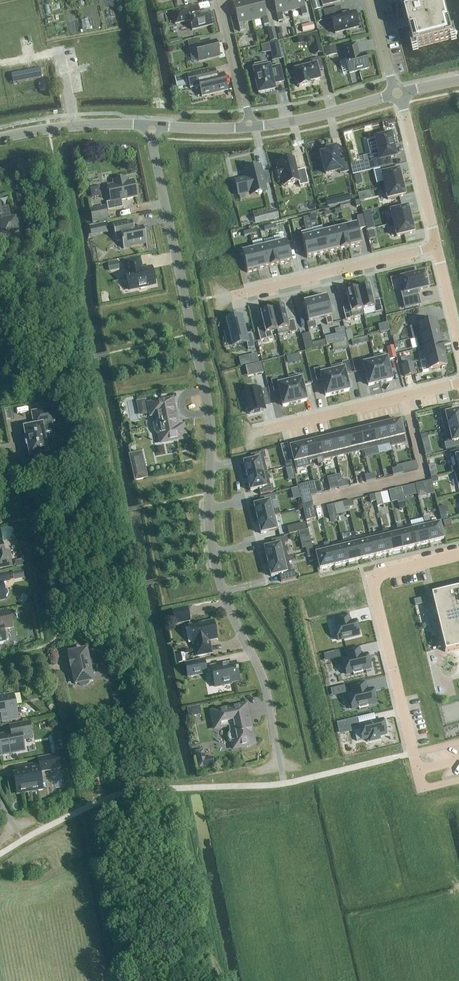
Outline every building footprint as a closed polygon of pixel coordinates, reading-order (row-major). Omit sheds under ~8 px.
[(243,23),(252,21),(247,0),(233,4),(240,32),(244,31),(243,23)] [(252,21),(262,18),(263,26),(268,25),(262,0),(247,0),(252,21)] [(290,11),(288,0),(272,0),(278,22),(283,21),(281,14),(290,11)] [(290,11),(300,9),(302,16),(307,15),(303,0),(288,0),(290,11)] [(314,11),(320,10),(318,0),(311,0),(314,11)] [(454,38),(444,0),(403,0),(402,0),(408,23),(415,48),(454,38)] [(341,16),(339,8),(323,12),(325,20),(331,19),(335,34),(358,28),(354,12),(341,16)] [(189,16),(188,9),(172,13),(175,25),(188,22),(190,23),(192,31),(212,26),(208,11),(189,16)] [(323,22),(321,12),(315,13),(317,23),(323,22)] [(270,42),(277,41),(274,29),(267,30),(270,42)] [(322,54),(316,33),(310,35),(315,56),(322,54)] [(200,46),(199,40),(187,43),(189,49),(195,47),(198,62),(219,57),(215,43),(200,46)] [(273,61),(280,59),(277,44),(270,45),(273,61)] [(359,57),(356,44),(343,47),(346,60),(345,60),(349,74),(368,69),(365,55),(359,57)] [(326,58),(336,55),(334,46),(323,49),(326,58)] [(299,88),(309,85),(308,83),(319,81),(317,72),(323,70),(320,59),(309,61),(311,67),(294,71),(296,78),(294,78),(296,86),(298,86),(299,88)] [(268,68),(267,63),(254,66),(255,71),(253,71),(258,94),(274,91),(272,84),(282,82),(279,67),(269,69),(269,67),(268,68)] [(40,69),(15,74),(16,74),(18,83),(17,83),(17,84),(42,79),(40,69)] [(215,77),(214,70),(187,76),(190,89),(199,87),(202,97),(227,91),(223,75),(215,77)] [(187,87),(185,76),(174,79),(177,89),(187,87)] [(397,157),(392,136),(383,138),(383,137),(378,138),(378,139),(376,139),(380,154),(368,157),(372,171),(393,166),(391,158),(397,157)] [(321,155),(325,174),(340,171),(340,174),(349,172),(346,160),(342,162),(338,148),(327,151),(327,154),(321,155)] [(278,169),(275,170),(276,178),(280,177),(282,185),(297,182),(292,158),(276,162),(278,169)] [(243,170),(245,178),(234,181),(238,197),(249,194),(250,197),(268,193),(266,185),(271,184),(268,172),(263,174),(261,166),(243,170)] [(382,183),(376,184),(377,189),(401,183),(398,171),(380,175),(382,183)] [(126,182),(126,179),(113,182),(114,185),(108,186),(111,202),(106,203),(108,211),(123,208),(121,201),(136,198),(133,180),(126,182)] [(401,183),(377,189),(378,193),(384,192),(386,200),(404,196),(401,183)] [(101,197),(99,187),(89,189),(91,199),(101,197)] [(359,202),(371,199),(369,191),(358,194),(359,202)] [(24,203),(22,193),(15,195),(17,204),(24,203)] [(3,233),(17,231),(14,219),(11,220),(8,207),(0,209),(0,217),(3,233)] [(93,223),(107,220),(105,207),(90,210),(93,223)] [(392,220),(387,221),(388,226),(411,220),(408,208),(390,212),(392,220)] [(278,210),(255,215),(256,223),(280,218),(278,210)] [(367,230),(374,229),(370,211),(363,212),(367,230)] [(359,230),(365,228),(362,216),(356,217),(359,230)] [(411,220),(388,226),(389,230),(394,229),(396,237),(414,233),(411,221),(411,220)] [(133,229),(132,221),(112,225),(115,240),(121,238),(123,249),(146,244),(147,248),(143,227),(133,229)] [(91,224),(92,234),(110,232),(108,222),(91,224)] [(350,251),(361,248),(357,227),(345,230),(350,251)] [(338,253),(350,251),(345,230),(334,233),(338,253)] [(369,240),(375,238),(373,230),(367,232),(369,240)] [(334,233),(322,235),(327,255),(338,253),(334,233)] [(322,235),(311,237),(315,258),(327,255),(322,235)] [(311,237),(299,240),(304,260),(315,258),(311,237)] [(291,262),(286,241),(274,244),(279,265),(291,262)] [(274,244),(264,247),(269,267),(279,265),(274,244)] [(264,247),(254,249),(259,270),(269,267),(264,247)] [(259,270),(254,249),(242,252),(247,273),(259,270)] [(142,270),(139,259),(125,262),(127,274),(126,274),(130,290),(139,289),(141,290),(145,289),(146,287),(155,285),(152,268),(142,270)] [(107,264),(109,272),(118,270),(117,262),(107,264)] [(405,289),(402,290),(407,308),(421,305),(418,291),(428,288),(427,283),(429,283),(427,275),(425,276),(424,273),(416,275),(415,273),(408,275),(408,277),(402,279),(405,289)] [(369,287),(357,290),(362,310),(363,310),(374,308),(375,314),(382,312),(379,300),(373,301),(369,287)] [(349,307),(343,309),(346,321),(353,319),(352,318),(364,315),(363,310),(362,310),(357,290),(345,293),(349,307)] [(326,297),(315,300),(320,321),(326,319),(327,325),(333,324),(326,297)] [(315,300),(303,303),(308,324),(320,321),(315,300)] [(284,307),(272,310),(277,331),(276,331),(278,336),(289,333),(290,334),(297,333),(294,321),(287,322),(284,307)] [(263,328),(257,329),(260,341),(272,339),(270,333),(276,331),(277,331),(272,310),(260,313),(263,328)] [(241,318),(228,321),(234,346),(246,343),(248,349),(254,348),(251,335),(245,336),(241,318)] [(435,322),(418,326),(420,337),(420,338),(438,333),(435,322)] [(420,337),(416,339),(418,350),(423,349),(441,344),(438,333),(420,338),(420,337)] [(305,352),(313,350),(309,334),(301,336),(305,352)] [(341,351),(348,349),(347,342),(345,342),(339,344),(341,351)] [(441,344),(423,349),(426,360),(443,356),(441,344)] [(389,360),(396,358),(393,346),(386,348),(389,360)] [(293,364),(301,362),(299,354),(291,356),(293,364)] [(385,355),(373,358),(374,360),(380,383),(391,380),(385,355)] [(443,356),(426,360),(429,371),(446,367),(443,356)] [(374,360),(363,363),(369,386),(380,383),(374,360)] [(342,365),(331,368),(332,373),(337,393),(349,391),(345,375),(351,374),(348,362),(342,364),(342,365)] [(261,363),(253,364),(255,375),(263,373),(261,363)] [(404,377),(414,375),(412,363),(402,366),(404,377)] [(324,368),(313,371),(316,382),(322,381),(326,396),(337,393),(332,373),(326,374),(324,368)] [(300,376),(288,378),(288,381),(289,381),(294,404),(306,401),(300,376)] [(277,380),(271,381),(274,393),(279,391),(283,406),(294,404),(289,381),(288,381),(278,383),(277,380)] [(259,389),(244,392),(249,414),(263,410),(262,406),(268,404),(266,392),(260,393),(259,389)] [(62,399),(51,401),(53,411),(64,408),(62,399)] [(169,401),(149,405),(151,415),(155,415),(156,420),(155,424),(155,428),(157,432),(159,435),(161,443),(185,438),(183,426),(179,427),(178,425),(177,424),(177,423),(172,401),(169,401)] [(440,410),(445,430),(448,429),(458,426),(458,410),(452,412),(450,408),(440,410)] [(36,427),(25,429),(27,440),(26,440),(27,446),(28,446),(30,456),(36,455),(38,460),(48,458),(47,453),(44,439),(54,437),(52,429),(51,422),(53,422),(50,410),(33,413),(36,427)] [(400,421),(386,425),(389,440),(391,445),(391,447),(406,444),(404,437),(400,421)] [(386,425),(372,428),(376,443),(377,448),(391,445),(389,440),(386,425)] [(445,430),(448,444),(445,445),(447,451),(458,448),(458,426),(448,429),(445,430)] [(372,428),(359,431),(362,447),(363,451),(377,448),(376,443),(372,428)] [(359,431),(345,435),(349,450),(350,455),(363,451),(362,447),(359,431)] [(345,435),(331,438),(335,453),(336,458),(350,455),(349,450),(345,435)] [(331,438),(318,441),(321,456),(323,461),(336,458),(335,453),(331,438)] [(318,441),(304,444),(308,460),(308,462),(316,460),(317,465),(323,463),(323,461),(321,456),(318,441)] [(304,444),(290,448),(293,463),(295,470),(309,467),(308,462),(308,460),(304,444)] [(449,454),(451,458),(452,458),(454,467),(451,468),(452,473),(455,472),(458,471),(458,451),(449,454)] [(252,461),(244,464),(247,477),(266,473),(263,459),(265,458),(263,453),(251,456),(252,461)] [(290,457),(284,459),(285,463),(286,467),(292,466),(291,461),(290,457)] [(266,473),(247,477),(247,478),(250,492),(258,490),(259,490),(260,495),(273,492),(273,491),(273,490),(272,486),(270,486),(266,473)] [(320,481),(314,483),(316,495),(323,493),(320,481)] [(426,483),(423,483),(426,496),(434,494),(431,484),(431,481),(431,482),(426,483)] [(309,489),(299,492),(302,505),(312,503),(309,489)] [(402,489),(396,490),(398,502),(399,504),(405,503),(404,500),(403,495),(402,489)] [(380,494),(375,495),(376,502),(377,507),(383,506),(380,494)] [(262,504),(254,506),(257,519),(257,521),(275,517),(280,515),(279,510),(274,511),(271,502),(274,501),(273,495),(260,498),(262,504)] [(398,502),(397,502),(399,510),(406,508),(405,503),(399,504),(398,502)] [(312,503),(302,505),(306,522),(316,519),(312,503)] [(335,503),(329,505),(332,523),(339,521),(335,503)] [(278,530),(275,517),(257,521),(261,534),(268,533),(278,530)] [(412,521),(414,527),(427,524),(425,517),(412,521)] [(305,524),(288,528),(289,535),(307,531),(305,524)] [(440,524),(426,527),(430,544),(444,540),(440,524)] [(411,526),(397,529),(398,534),(402,551),(416,547),(412,530),(411,526)] [(426,527),(412,530),(416,547),(430,544),(426,527)] [(387,529),(382,530),(383,533),(384,537),(388,554),(402,551),(398,534),(389,536),(387,529)] [(383,533),(369,536),(370,541),(374,557),(388,554),(384,537),(383,533)] [(369,536),(355,540),(356,544),(360,561),(374,557),(370,541),(369,536)] [(273,547),(265,549),(268,563),(287,558),(284,544),(288,543),(287,537),(271,541),(273,547)] [(355,540),(341,543),(342,547),(346,564),(360,561),(356,544),(355,540)] [(1,542),(0,542),(0,568),(11,566),(8,552),(3,553),(1,542)] [(327,547),(314,550),(315,554),(319,571),(332,567),(328,551),(327,547)] [(342,547),(328,551),(332,567),(346,564),(342,547)] [(287,558),(268,563),(271,577),(279,575),(280,582),(295,579),(294,572),(291,573),(289,563),(293,562),(292,557),(287,558)] [(22,570),(12,572),(14,581),(24,579),(22,570)] [(3,583),(6,582),(9,581),(8,573),(0,575),(0,601),(6,600),(6,598),(7,597),(8,595),(7,591),(5,589),(4,589),(3,583)] [(431,596),(445,653),(458,649),(458,589),(431,596)] [(188,608),(173,611),(175,625),(191,622),(188,608)] [(12,628),(9,612),(0,613),(0,643),(5,642),(5,641),(9,641),(7,632),(3,632),(3,630),(12,628)] [(350,626),(347,616),(335,619),(336,626),(334,627),(338,641),(359,636),(358,633),(359,633),(357,624),(350,626)] [(216,639),(213,622),(205,624),(204,623),(198,624),(198,625),(189,627),(193,644),(194,644),(196,656),(211,653),(208,641),(216,639)] [(362,673),(362,671),(370,669),(369,666),(370,666),(368,658),(367,658),(367,656),(367,655),(366,655),(360,656),(359,649),(346,652),(348,659),(343,661),(347,675),(353,673),(353,676),(362,673)] [(104,664),(101,650),(86,653),(86,651),(69,655),(70,661),(68,662),(70,669),(72,668),(75,685),(79,684),(80,686),(82,686),(86,686),(88,684),(89,682),(92,681),(89,667),(104,664)] [(178,664),(186,662),(185,653),(176,655),(178,664)] [(187,679),(208,674),(204,659),(184,663),(187,679)] [(239,681),(235,664),(222,666),(221,665),(211,668),(215,687),(231,684),(230,683),(239,681)] [(353,694),(349,695),(352,710),(358,708),(359,710),(368,708),(367,706),(376,704),(375,701),(376,701),(374,692),(373,693),(372,690),(371,690),(366,691),(364,684),(351,687),(353,694)] [(13,695),(0,697),(0,715),(2,723),(20,719),(17,719),(13,695)] [(202,715),(200,706),(187,709),(189,718),(202,715)] [(247,718),(244,706),(211,713),(215,729),(229,726),(231,734),(229,736),(229,739),(230,741),(233,743),(234,749),(254,745),(253,739),(254,738),(253,730),(251,730),(249,718),(247,718)] [(338,729),(359,725),(357,719),(337,724),(338,729)] [(359,726),(362,740),(369,739),(370,742),(379,739),(378,736),(386,735),(385,732),(386,731),(384,723),(383,723),(382,720),(359,726)] [(24,751),(22,740),(32,738),(29,723),(9,727),(11,735),(0,737),(0,752),(1,755),(24,751)] [(216,765),(215,755),(207,756),(206,748),(197,749),(199,767),(216,765)] [(38,792),(38,790),(43,789),(40,773),(61,769),(59,755),(37,759),(38,765),(15,769),(16,776),(13,776),(16,794),(30,791),(30,794),(38,792)]
